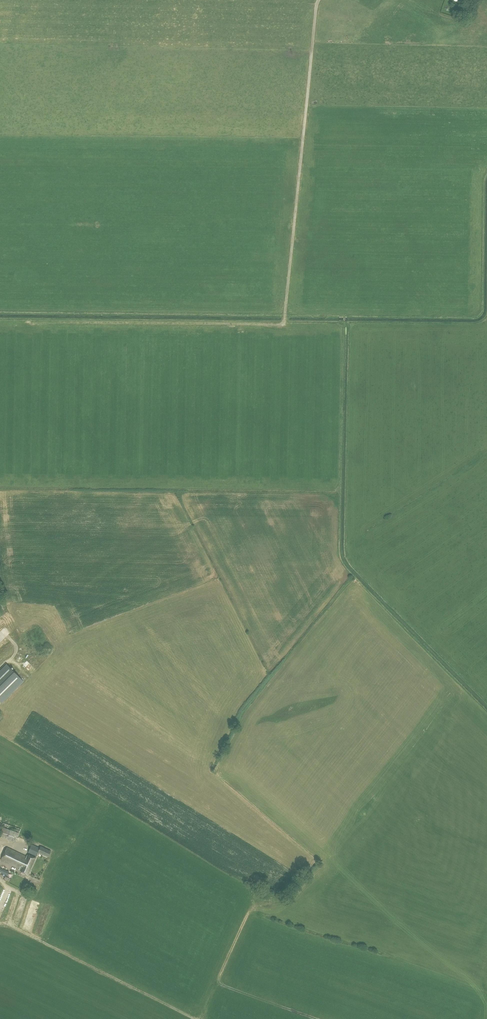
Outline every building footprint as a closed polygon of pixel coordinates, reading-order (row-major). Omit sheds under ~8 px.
[(7,664),(0,671),(0,701),(2,703),(23,681),(7,664)] [(34,684),(29,690),(35,694),(39,687),(34,684)] [(21,823),(20,824),(15,822),(13,827),(10,825),(3,823),(0,830),(0,836),(16,842),(23,823),(21,823)] [(27,857),(22,854),(7,847),(1,860),(22,869),(21,872),(28,875),(38,852),(48,857),(51,851),(40,846),(40,848),(32,844),(28,852),(35,855),(34,856),(29,854),(27,857)] [(34,917),(36,918),(41,903),(35,902),(34,906),(32,906),(26,927),(33,929),(36,921),(33,920),(34,917)]
